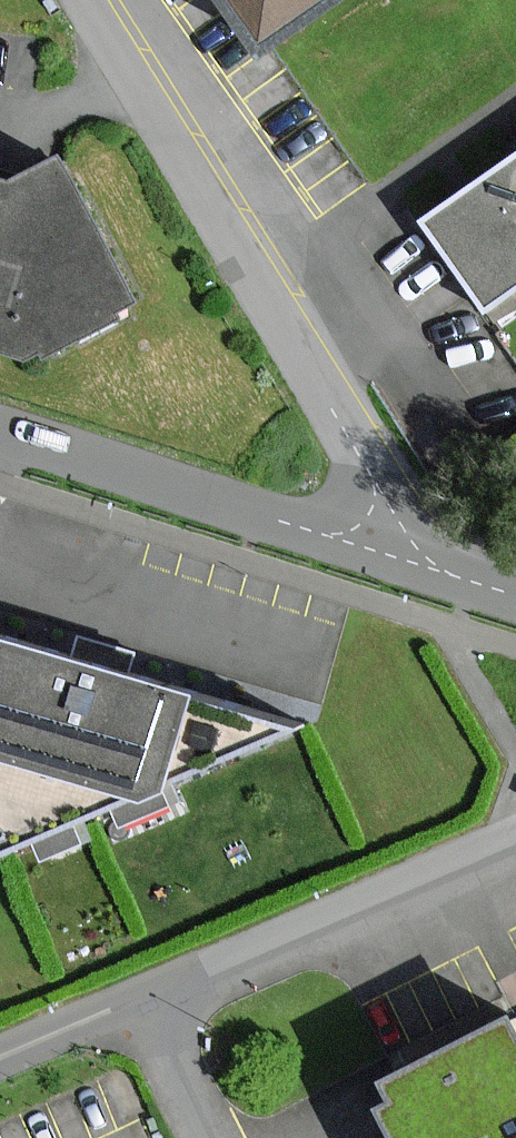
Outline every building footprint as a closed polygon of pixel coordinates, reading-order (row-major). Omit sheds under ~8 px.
[(245,47),(316,0),(214,0),(245,47)] [(17,359),(132,304),(51,153),(2,181),(0,181),(0,354),(17,359)] [(427,224),(486,306),(515,284),(515,160),(465,197),(427,224)] [(309,727),(0,640),(0,857),(309,727)] [(370,1110),(383,1137),(515,1137),(515,1036),(507,1018),(375,1082),(385,1103),(370,1110)]
